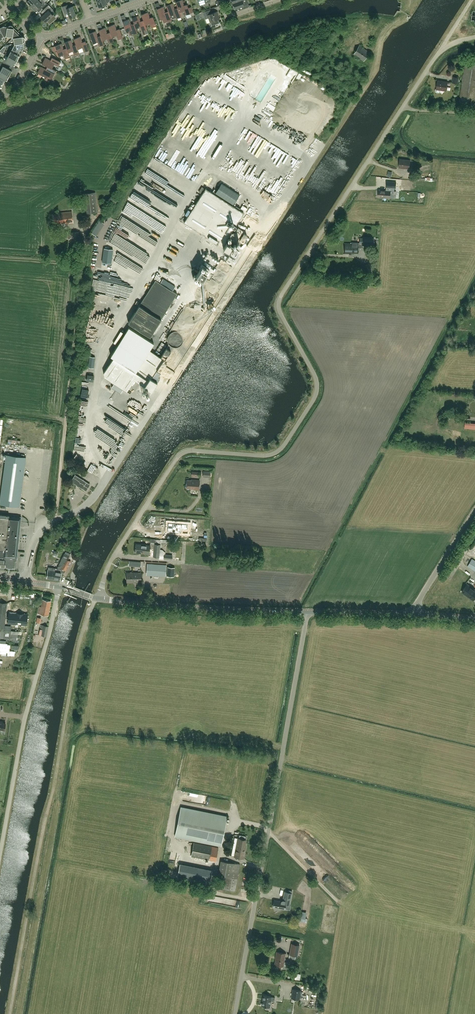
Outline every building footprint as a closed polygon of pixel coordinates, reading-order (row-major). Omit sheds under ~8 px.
[(35,10),(40,6),(42,8),(47,4),(45,1),(44,2),(43,0),(37,0),(31,6),(32,7),(32,8),(34,10),(35,10)] [(188,7),(187,4),(184,5),(182,0),(181,0),(175,2),(178,8),(178,7),(179,12),(180,12),(184,10),(186,15),(187,18),(191,16),(190,13),(193,12),(191,6),(188,7)] [(233,3),(235,9),(239,7),(242,6),(243,9),(249,7),(247,1),(247,0),(241,0),(233,3)] [(181,17),(180,12),(179,12),(178,7),(178,8),(174,9),(172,3),(166,5),(168,11),(170,16),(170,15),(171,19),(176,17),(176,18),(181,17)] [(43,15),(41,17),(46,22),(47,20),(50,23),(56,18),(53,15),(50,12),(53,10),(49,5),(45,8),(47,11),(43,15)] [(64,12),(67,11),(70,18),(76,15),(72,6),(68,8),(67,5),(62,7),(64,12)] [(170,16),(168,11),(165,12),(163,6),(157,9),(160,19),(162,18),(164,23),(167,22),(172,20),(171,19),(170,15),(170,16)] [(210,10),(203,12),(205,19),(209,18),(210,22),(211,22),(212,26),(219,23),(218,19),(220,18),(218,11),(212,13),(210,10)] [(145,24),(150,23),(152,27),(156,26),(153,16),(150,18),(148,12),(141,14),(143,20),(144,20),(145,24)] [(145,24),(144,20),(143,20),(140,21),(138,15),(132,18),(134,23),(136,28),(140,26),(143,35),(148,33),(147,29),(145,24)] [(134,23),(131,24),(129,19),(123,21),(126,31),(131,30),(133,34),(138,32),(136,28),(134,23)] [(112,37),(117,35),(118,40),(123,38),(120,29),(116,30),(114,24),(108,26),(110,32),(112,37)] [(12,25),(10,25),(9,25),(8,26),(8,27),(7,35),(12,36),(13,37),(18,32),(14,27),(13,26),(12,26),(12,25)] [(110,32),(107,33),(105,28),(99,30),(101,35),(103,40),(107,39),(109,43),(114,41),(112,37),(110,32)] [(96,31),(89,33),(93,44),(98,42),(99,46),(104,45),(103,40),(101,35),(98,37),(96,31)] [(15,43),(24,42),(25,41),(25,40),(25,38),(24,37),(23,37),(18,32),(13,37),(14,38),(15,43)] [(89,50),(86,41),(82,42),(80,36),(74,39),(76,44),(78,49),(82,47),(84,52),(89,50)] [(68,53),(69,53),(73,51),(75,55),(80,54),(78,49),(76,44),(73,46),(71,40),(64,42),(67,48),(68,53)] [(24,47),(24,42),(15,43),(12,49),(17,51),(18,48),(22,51),(24,47)] [(67,48),(63,49),(61,43),(55,46),(59,56),(64,54),(65,59),(70,57),(69,53),(68,53),(67,48)] [(364,61),(370,52),(359,45),(353,54),(364,61)] [(337,52),(340,49),(335,46),(329,55),(335,59),(337,55),(336,55),(338,52),(337,52)] [(11,51),(8,56),(17,61),(20,56),(15,53),(17,51),(12,49),(11,48),(10,51),(11,51)] [(5,60),(4,63),(9,66),(10,63),(15,66),(17,61),(8,56),(6,61),(5,60)] [(42,64),(47,66),(52,69),(52,68),(54,64),(59,66),(61,62),(52,57),(51,60),(45,58),(42,64)] [(12,71),(8,68),(9,66),(4,63),(3,63),(0,68),(0,71),(9,76),(12,71)] [(458,108),(474,110),(474,106),(474,64),(465,63),(458,108)] [(47,66),(46,69),(41,67),(38,73),(46,77),(45,79),(49,82),(51,78),(52,78),(54,75),(56,71),(52,68),(52,69),(47,66)] [(9,76),(0,71),(0,77),(7,80),(9,76)] [(248,94),(263,102),(275,81),(272,79),(270,81),(265,77),(258,88),(254,85),(255,84),(254,84),(248,94)] [(436,92),(439,93),(440,92),(440,90),(446,91),(448,82),(438,80),(438,82),(437,82),(437,84),(437,85),(437,88),(436,89),(435,91),(436,92)] [(237,108),(244,98),(220,84),(214,95),(237,108)] [(280,90),(278,92),(283,97),(289,91),(283,86),(282,87),(280,86),(278,88),(280,90)] [(283,118),(287,112),(281,109),(284,103),(281,102),(275,113),(283,118)] [(220,116),(219,115),(216,120),(220,123),(219,125),(223,127),(232,113),(225,109),(220,116)] [(180,135),(193,141),(200,127),(195,125),(192,130),(188,128),(189,126),(182,123),(180,128),(183,129),(180,135)] [(206,134),(202,131),(194,144),(199,147),(202,143),(205,145),(209,138),(205,136),(206,134)] [(177,142),(171,139),(162,156),(169,160),(178,145),(176,144),(177,142)] [(182,152),(179,150),(171,162),(180,168),(191,151),(185,147),(182,152)] [(185,169),(196,175),(204,160),(201,158),(199,162),(196,160),(198,156),(194,154),(185,169)] [(409,169),(410,160),(400,159),(399,167),(409,169)] [(207,186),(211,188),(216,179),(212,177),(207,186)] [(396,187),(396,182),(387,182),(386,190),(379,190),(378,197),(390,198),(391,191),(394,191),(395,187),(396,187)] [(218,194),(226,198),(230,189),(222,185),(218,194)] [(226,241),(244,213),(206,188),(184,222),(230,252),(227,257),(232,260),(239,249),(226,241)] [(275,207),(278,199),(273,196),(269,205),(275,207)] [(140,216),(128,207),(124,212),(137,221),(140,216)] [(65,223),(73,223),(72,211),(59,213),(59,214),(53,215),(54,224),(65,222),(65,223)] [(96,226),(94,225),(93,229),(96,230),(97,228),(99,229),(103,221),(99,219),(96,226)] [(238,227),(230,240),(235,243),(243,231),(238,227)] [(185,237),(191,240),(193,234),(184,229),(182,232),(186,234),(185,237)] [(66,239),(69,239),(69,242),(79,242),(79,232),(66,232),(66,239)] [(352,242),(352,244),(345,243),(345,253),(350,253),(358,253),(358,246),(363,246),(363,245),(374,246),(374,239),(360,238),(359,243),(352,242)] [(113,249),(104,248),(102,262),(111,263),(113,249)] [(193,278),(200,282),(209,268),(202,264),(200,267),(201,268),(196,275),(195,274),(193,278)] [(150,336),(177,293),(172,290),(175,286),(163,279),(160,283),(155,280),(128,322),(150,336)] [(154,344),(129,328),(111,356),(113,358),(104,373),(104,378),(114,383),(111,387),(121,393),(123,389),(126,392),(134,379),(152,391),(160,377),(158,375),(166,363),(163,361),(170,351),(166,348),(160,357),(149,350),(154,344)] [(87,438),(75,438),(75,448),(77,448),(87,448),(87,438)] [(6,454),(0,500),(0,504),(19,507),(26,457),(6,454)] [(86,460),(86,466),(87,466),(87,470),(94,470),(94,471),(99,471),(99,463),(95,463),(95,460),(86,460)] [(71,481),(86,490),(90,484),(75,475),(71,481)] [(199,490),(200,480),(192,479),(192,480),(187,480),(186,488),(193,489),(199,490)] [(5,560),(5,567),(15,568),(16,561),(17,561),(19,542),(21,517),(10,516),(10,515),(0,514),(0,559),(5,560)] [(185,532),(186,524),(165,522),(165,531),(185,532)] [(160,545),(150,544),(150,545),(136,544),(135,552),(153,554),(153,555),(159,556),(159,559),(165,559),(172,560),(172,555),(164,554),(165,552),(162,550),(160,549),(160,545)] [(63,573),(64,569),(66,570),(71,561),(68,560),(69,556),(70,554),(66,551),(61,560),(60,563),(61,564),(61,565),(58,566),(57,569),(49,568),(47,578),(60,580),(62,572),(63,573)] [(166,575),(166,564),(147,563),(147,573),(166,575)] [(474,600),(474,598),(474,590),(467,584),(462,592),(474,600)] [(48,615),(51,601),(43,599),(41,607),(39,606),(38,613),(48,615)] [(26,625),(27,617),(23,616),(23,614),(12,613),(11,623),(26,625)] [(39,635),(47,636),(49,626),(41,625),(39,635)] [(18,631),(5,630),(5,632),(1,631),(0,637),(0,638),(18,640),(18,631)] [(0,640),(0,654),(6,654),(7,651),(10,651),(10,645),(6,645),(6,641),(0,640)] [(175,836),(221,845),(227,816),(181,807),(175,836)] [(238,838),(236,846),(245,847),(246,839),(245,839),(246,836),(239,835),(239,838),(238,838)] [(218,847),(201,844),(194,842),(191,856),(215,861),(218,847)] [(244,850),(245,847),(236,846),(234,856),(244,858),(245,850),(244,850)] [(235,890),(240,864),(221,860),(218,875),(226,876),(224,888),(235,890)] [(285,909),(286,905),(290,905),(292,893),(284,892),(283,902),(282,902),(282,901),(280,901),(279,901),(274,900),(273,907),(274,907),(274,908),(275,909),(279,910),(281,909),(281,908),(285,909)] [(299,945),(292,943),(290,954),(298,956),(299,945)] [(277,952),(275,964),(283,966),(282,968),(286,969),(287,963),(284,962),(285,953),(277,952)] [(301,990),(293,989),(291,998),(299,1000),(301,990)] [(271,996),(263,995),(262,1005),(269,1007),(271,1001),(274,1001),(275,997),(271,997),(271,996)]
